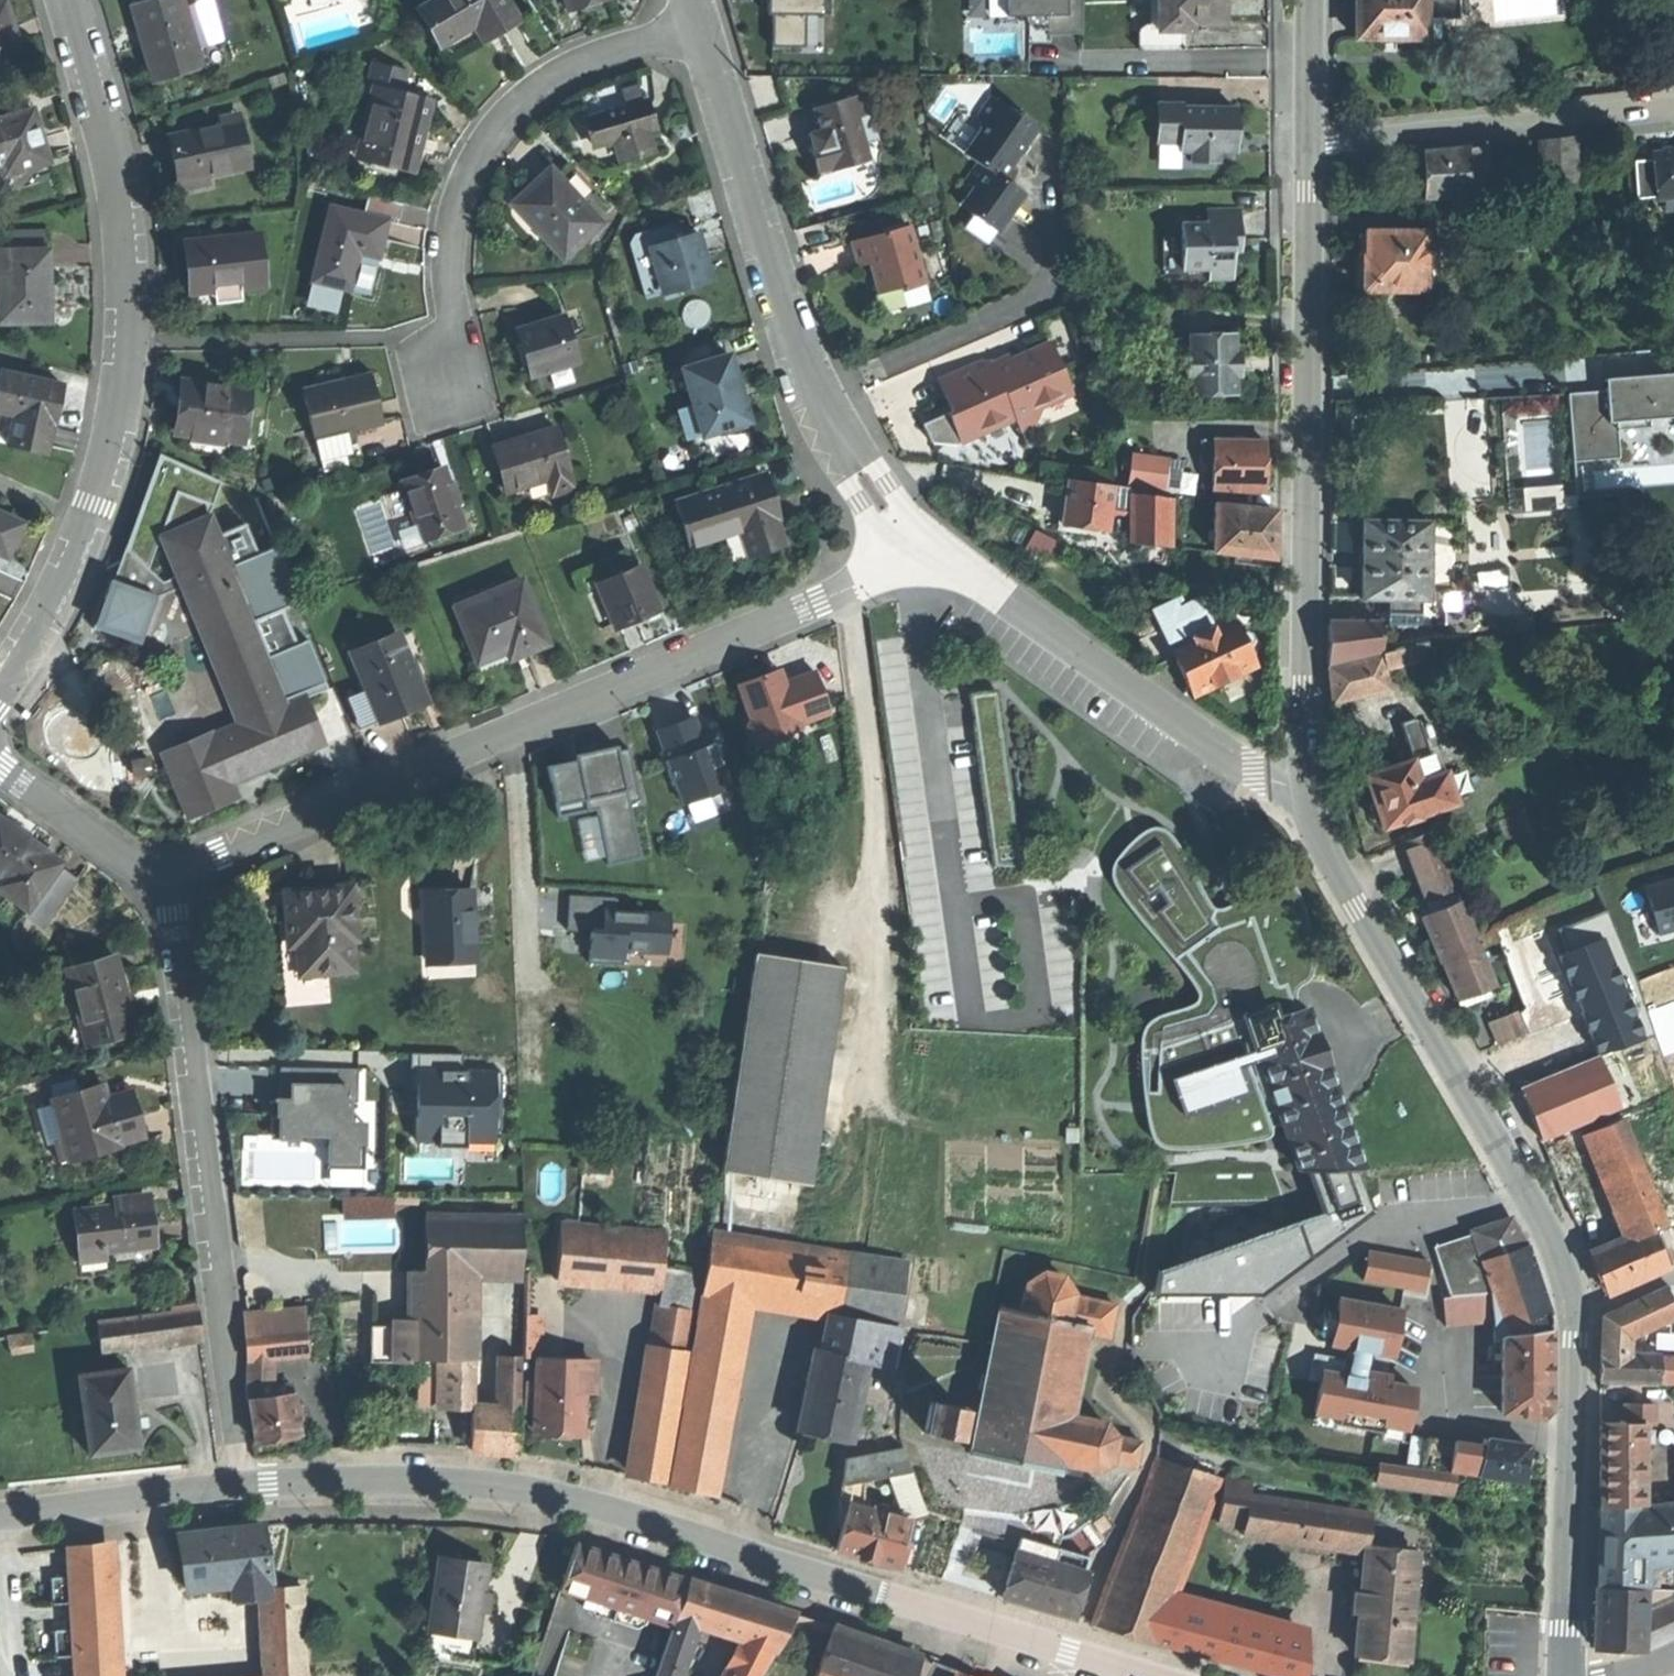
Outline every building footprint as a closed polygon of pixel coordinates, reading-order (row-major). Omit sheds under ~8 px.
[(202,66),(182,0),(148,0),(133,4),(144,41),(155,80),(202,66)] [(221,14),(217,0),(196,0),(202,20),(221,14)] [(317,5),(324,9),(344,3),(345,0),(316,0),(317,5)] [(520,20),(509,0),(442,0),(421,12),(442,47),(476,26),(485,41),(504,30),(520,20)] [(606,0),(564,0),(568,12),(606,0)] [(768,10),(773,10),(773,48),(774,48),(774,45),(803,45),(803,15),(824,15),(824,0),(768,0),(768,10)] [(1008,16),(1031,16),(1041,27),(1048,27),(1049,34),(1084,34),(1084,0),(1007,0),(1008,16)] [(1187,30),(1209,30),(1209,22),(1225,22),(1225,0),(1151,0),(1151,30),(1159,30),(1187,30)] [(1420,0),(1354,0),(1355,14),(1356,44),(1422,41),(1422,37),(1421,18),(1420,0)] [(1432,18),(1454,17),(1453,0),(1420,0),(1421,18),(1432,18)] [(1562,0),(1516,0),(1518,16),(1563,12),(1562,0)] [(1432,18),(1421,18),(1422,37),(1433,37),(1432,18)] [(1159,50),(1159,30),(1151,30),(1140,30),(1140,50),(1159,50)] [(1187,30),(1159,30),(1159,50),(1187,50),(1187,30)] [(21,53),(18,43),(0,48),(0,59),(21,53)] [(375,91),(401,98),(407,75),(375,67),(369,90),(375,91)] [(622,162),(653,152),(646,131),(654,128),(650,115),(646,103),(644,104),(640,90),(624,95),(628,107),(586,121),(595,147),(615,140),(622,162)] [(431,105),(401,98),(375,91),(358,158),(414,173),(423,138),(431,105)] [(980,163),(1002,179),(1021,153),(1039,127),(1020,114),(1022,112),(997,94),(983,113),(982,131),(966,154),(980,163)] [(833,171),(869,160),(857,118),(862,116),(857,97),(814,110),(821,132),(807,136),(813,154),(818,173),(832,168),(833,171)] [(1219,152),(1229,152),(1229,134),(1237,134),(1237,109),(1207,109),(1207,114),(1183,113),(1183,105),(1158,104),(1158,132),(1172,132),(1181,142),(1181,152),(1192,152),(1192,162),(1219,163),(1219,152)] [(48,163),(40,136),(33,111),(32,110),(0,119),(0,165),(1,165),(5,176),(48,163)] [(225,127),(242,124),(240,116),(223,119),(225,127)] [(209,176),(251,167),(242,124),(225,127),(171,139),(175,162),(180,182),(209,176)] [(1158,141),(1181,142),(1172,132),(1158,132),(1158,141)] [(1570,138),(1573,191),(1591,190),(1588,136),(1570,138)] [(1542,192),(1573,191),(1570,138),(1540,141),(1542,192)] [(1453,151),(1424,154),(1424,196),(1485,197),(1484,147),(1453,151)] [(1667,151),(1652,153),(1653,159),(1634,161),(1638,199),(1657,197),(1657,199),(1673,197),(1673,150),(1667,151)] [(1024,194),(1002,179),(980,163),(967,182),(975,187),(962,206),(974,214),(998,231),(1011,213),(1024,194)] [(565,258),(602,222),(551,169),(533,186),(514,204),(565,258)] [(180,182),(181,191),(211,185),(209,176),(180,182)] [(1209,280),(1234,279),(1233,242),(1240,241),(1240,226),(1239,209),(1207,210),(1208,224),(1181,225),(1182,270),(1209,269),(1209,280)] [(360,256),(380,261),(383,246),(388,223),(331,210),(315,283),(316,283),(342,289),(352,291),(360,256)] [(998,231),(974,214),(964,228),(988,245),(998,231)] [(902,290),(925,284),(909,226),(854,242),(860,266),(871,263),(875,277),(879,293),(901,287),(902,290)] [(1360,247),(1360,258),(1366,258),(1365,291),(1425,291),(1426,255),(1436,255),(1436,232),(1367,231),(1367,236),(1360,236),(1360,247)] [(8,252),(47,252),(47,233),(7,233),(8,252)] [(671,293),(711,281),(704,257),(696,233),(649,248),(657,272),(664,270),(671,293)] [(216,292),(241,289),(265,286),(259,235),(185,244),(188,267),(191,295),(216,292)] [(0,253),(0,323),(50,322),(49,286),(49,252),(47,252),(8,252),(0,253)] [(372,295),(380,261),(360,256),(352,291),(372,295)] [(338,309),(342,289),(316,283),(312,303),(338,309)] [(925,284),(902,290),(907,307),(930,300),(925,284)] [(242,302),(241,289),(216,292),(217,304),(242,302)] [(533,376),(576,362),(562,317),(519,331),(526,354),(533,376)] [(1202,395),(1236,395),(1236,364),(1235,334),(1190,335),(1190,351),(1187,351),(1187,379),(1191,379),(1202,379),(1202,395)] [(1043,406),(1073,394),(1051,343),(1031,352),(1033,357),(1023,361),(1013,365),(1009,356),(993,363),(981,362),(938,381),(946,399),(951,411),(922,424),(930,443),(956,445),(1015,419),(1020,430),(1035,424),(1043,406)] [(723,426),(743,420),(734,392),(738,391),(732,375),(727,357),(683,371),(694,406),(677,411),(687,442),(724,430),(723,426)] [(45,452),(53,420),(60,386),(1,372),(0,375),(0,412),(14,415),(7,444),(45,452)] [(1645,375),(1605,378),(1606,389),(1574,392),(1578,434),(1572,435),(1574,462),(1621,458),(1618,429),(1618,421),(1651,418),(1673,417),(1673,372),(1645,375)] [(316,437),(348,429),(382,421),(376,397),(371,376),(337,385),(338,387),(305,395),(316,437)] [(1191,396),(1202,395),(1202,379),(1191,379),(1191,396)] [(227,439),(244,441),(250,392),(182,383),(180,405),(176,432),(194,434),(227,439)] [(1618,429),(1652,427),(1651,418),(1618,421),(1618,429)] [(353,451),(348,429),(316,437),(321,459),(353,451)] [(553,493),(573,487),(556,429),(521,440),(493,449),(506,490),(548,477),(553,493)] [(194,440),(226,444),(227,439),(194,434),(194,440)] [(1211,463),(1211,442),(1198,441),(1198,462),(1211,463)] [(1263,442),(1211,442),(1211,463),(1210,493),(1262,493),(1263,469),(1263,442)] [(158,599),(182,588),(181,585),(167,591),(153,577),(165,546),(161,536),(210,516),(223,482),(161,454),(125,549),(131,554),(121,582),(114,580),(111,579),(102,606),(94,628),(96,629),(96,628),(139,645),(158,599)] [(1167,458),(1132,454),(1128,487),(1134,487),(1162,491),(1167,458)] [(1183,461),(1167,458),(1162,491),(1175,493),(1178,494),(1183,461)] [(422,540),(461,527),(454,505),(447,484),(441,468),(421,475),(402,481),(422,540)] [(774,520),(777,519),(771,499),(763,476),(763,474),(674,503),(689,548),(740,531),(749,558),(783,546),(774,520)] [(275,476),(262,480),(265,490),(279,486),(275,476)] [(1110,508),(1113,485),(1069,479),(1066,500),(1063,524),(1106,530),(1110,508)] [(454,482),(447,484),(454,505),(460,503),(454,482)] [(1128,487),(1113,485),(1110,508),(1133,510),(1133,496),(1134,487),(1128,487)] [(1162,491),(1134,487),(1133,496),(1170,500),(1175,500),(1175,493),(1162,491)] [(1178,494),(1175,493),(1175,500),(1215,504),(1215,498),(1178,494)] [(1170,500),(1133,496),(1133,510),(1133,515),(1171,520),(1170,500)] [(1214,552),(1275,559),(1275,534),(1275,511),(1215,504),(1214,552)] [(6,557),(11,546),(21,525),(0,515),(0,554),(6,557)] [(1171,536),(1171,520),(1133,515),(1132,543),(1179,548),(1180,537),(1171,536)] [(211,735),(231,782),(302,753),(295,736),(308,731),(296,701),(287,705),(230,566),(218,536),(210,516),(161,536),(165,546),(181,585),(182,588),(227,699),(231,697),(242,723),(211,735)] [(1389,600),(1422,600),(1428,601),(1430,523),(1364,522),(1363,564),(1362,599),(1389,600)] [(247,524),(218,536),(230,566),(260,554),(247,524)] [(1048,561),(1058,542),(1036,529),(1026,549),(1048,561)] [(296,701),(308,731),(318,726),(307,699),(329,691),(309,641),(282,652),(267,617),(301,603),(278,547),(260,554),(230,566),(287,705),(296,701)] [(114,580),(121,582),(131,554),(125,549),(114,580)] [(638,617),(657,609),(639,567),(638,566),(596,585),(614,628),(638,617)] [(520,646),(524,655),(530,653),(547,645),(520,580),(454,608),(477,664),(520,646)] [(1170,647),(1213,627),(1200,598),(1179,607),(1176,600),(1154,610),(1170,647)] [(1422,600),(1389,600),(1389,625),(1422,625),(1422,600)] [(1234,618),(1220,624),(1223,631),(1238,624),(1234,618)] [(1223,631),(1220,624),(1213,627),(1170,647),(1189,688),(1209,679),(1213,686),(1237,675),(1234,668),(1253,659),(1246,644),(1238,624),(1223,631)] [(1329,626),(1329,664),(1380,653),(1383,652),(1383,626),(1329,626)] [(369,696),(379,721),(400,713),(425,703),(398,635),(352,653),(367,690),(369,696)] [(1418,640),(1411,641),(1412,645),(1383,652),(1380,653),(1380,655),(1329,668),(1334,704),(1374,693),(1391,688),(1386,673),(1430,658),(1426,642),(1419,644),(1418,640)] [(481,673),(524,655),(520,646),(477,664),(481,673)] [(767,660),(731,672),(742,702),(737,708),(742,721),(748,723),(789,708),(787,703),(819,692),(807,657),(782,666),(778,673),(777,673),(770,670),(767,660)] [(769,659),(767,660),(770,670),(777,673),(772,658),(769,659)] [(1257,667),(1253,659),(1234,668),(1237,675),(1257,667)] [(1193,696),(1213,686),(1209,679),(1189,688),(1193,696)] [(367,690),(346,698),(349,704),(369,696),(367,690)] [(379,721),(369,696),(349,704),(358,729),(379,721)] [(1459,798),(1451,774),(1448,775),(1447,771),(1438,774),(1433,757),(1421,721),(1417,718),(1402,723),(1414,760),(1366,776),(1372,795),(1374,801),(1372,802),(1370,806),(1375,821),(1379,823),(1382,822),(1384,828),(1404,821),(1405,825),(1421,820),(1420,816),(1458,803),(1457,799),(1459,798)] [(673,727),(657,732),(667,762),(664,763),(673,786),(676,785),(683,805),(730,788),(718,755),(711,756),(709,747),(704,748),(693,719),(673,727)] [(302,753),(326,744),(318,726),(308,731),(295,736),(302,753)] [(220,787),(231,782),(211,735),(210,732),(160,752),(187,818),(227,802),(220,787)] [(553,767),(549,769),(559,817),(597,809),(609,864),(640,858),(628,803),(640,801),(629,750),(617,753),(616,749),(589,755),(579,757),(580,762),(578,763),(579,767),(570,769),(553,767)] [(227,802),(237,798),(231,782),(220,787),(227,802)] [(58,867),(61,864),(28,840),(0,820),(0,878),(2,879),(0,882),(0,891),(27,910),(58,867)] [(1438,953),(1459,1008),(1490,996),(1471,949),(1478,946),(1478,945),(1496,938),(1493,931),(1475,938),(1432,829),(1402,841),(1431,914),(1424,917),(1438,953)] [(1308,1008),(1296,1012),(1291,999),(1286,985),(1300,980),(1305,976),(1308,971),(1308,965),(1285,889),(1255,902),(1251,904),(1249,908),(1248,912),(1249,915),(1218,927),(1164,841),(1159,837),(1121,864),(1123,870),(1151,915),(1207,988),(1211,994),(1210,999),(1208,1008),(1205,1011),(1164,1022),(1160,1024),(1159,1028),(1155,1124),(1158,1132),(1162,1137),(1168,1141),(1176,1142),(1245,1137),(1283,1125),(1298,1171),(1363,1170),(1326,1063),(1328,1062),(1308,1008)] [(77,881),(58,867),(27,910),(46,924),(77,881)] [(309,908),(287,910),(288,925),(291,952),(298,951),(299,961),(320,959),(322,979),(355,976),(352,946),(358,945),(353,892),(328,894),(308,896),(309,908)] [(590,896),(570,895),(567,930),(591,932),(589,962),(624,964),(625,945),(668,947),(670,915),(615,911),(616,898),(590,896)] [(308,896),(286,898),(287,910),(309,908),(308,896)] [(416,982),(463,984),(466,918),(443,917),(419,916),(416,982)] [(88,1045),(138,1031),(127,994),(116,957),(67,971),(88,1045)] [(320,959),(299,961),(301,981),(322,979),(320,959)] [(720,1173),(808,1185),(842,974),(752,959),(720,1173)] [(1499,1044),(1527,1033),(1518,1011),(1490,1022),(1499,1044)] [(1623,1046),(1637,1041),(1629,1020),(1616,1025),(1623,1046)] [(1573,1024),(1513,1049),(1528,1085),(1588,1060),(1573,1024)] [(1642,1056),(1637,1041),(1623,1046),(1598,1055),(1604,1070),(1642,1056)] [(463,1053),(412,1053),(411,1091),(418,1091),(417,1140),(439,1140),(439,1146),(466,1146),(467,1140),(494,1141),(494,1129),(501,1129),(502,1071),(463,1070),(463,1053)] [(1541,1140),(1557,1133),(1589,1120),(1617,1108),(1596,1057),(1588,1060),(1528,1085),(1520,1088),(1541,1140)] [(280,1099),(278,1099),(277,1114),(274,1114),(274,1134),(329,1135),(329,1167),(364,1168),(365,1123),(351,1122),(351,1100),(358,1100),(359,1068),(281,1067),(280,1088),(280,1099)] [(104,1087),(55,1101),(59,1112),(42,1116),(49,1140),(54,1138),(61,1162),(120,1146),(119,1142),(143,1135),(138,1114),(132,1093),(107,1100),(104,1087)] [(1589,1120),(1593,1130),(1621,1119),(1617,1108),(1589,1120)] [(1653,1231),(1665,1226),(1636,1155),(1621,1119),(1593,1130),(1637,1238),(1591,1257),(1599,1275),(1607,1294),(1668,1268),(1653,1231)] [(1580,1189),(1557,1133),(1541,1140),(1564,1195),(1580,1189)] [(1673,1223),(1673,1154),(1669,1142),(1637,1154),(1666,1226),(1673,1223)] [(344,1214),(394,1213),(394,1197),(344,1198),(344,1214)] [(103,1252),(156,1246),(154,1225),(151,1201),(74,1210),(78,1249),(98,1247),(103,1252)] [(424,1274),(463,1275),(520,1275),(521,1218),(425,1216),(424,1274)] [(1450,1298),(1462,1297),(1492,1294),(1494,1324),(1494,1343),(1502,1341),(1502,1354),(1494,1354),(1494,1361),(1502,1361),(1502,1413),(1540,1418),(1550,1409),(1550,1365),(1550,1329),(1550,1317),(1527,1245),(1513,1220),(1472,1232),(1473,1234),(1434,1247),(1450,1298)] [(397,1221),(339,1221),(340,1249),(398,1247),(397,1221)] [(662,1288),(664,1268),(666,1233),(561,1225),(557,1277),(557,1280),(559,1280),(662,1288)] [(839,1317),(831,1352),(822,1350),(804,1429),(848,1440),(866,1364),(889,1368),(897,1325),(908,1262),(890,1259),(849,1253),(712,1232),(701,1294),(704,1295),(685,1405),(668,1483),(707,1490),(743,1301),(839,1317)] [(1430,1263),(1368,1252),(1363,1281),(1424,1291),(1430,1263)] [(701,1275),(664,1268),(662,1288),(660,1308),(662,1308),(656,1345),(633,1475),(665,1480),(687,1351),(683,1350),(690,1312),(695,1313),(701,1275)] [(464,1343),(463,1275),(424,1274),(412,1273),(412,1272),(410,1272),(409,1297),(408,1327),(371,1326),(370,1363),(438,1365),(438,1358),(439,1342),(464,1343)] [(1064,1276),(1042,1272),(1027,1283),(1020,1311),(1001,1308),(986,1375),(981,1374),(977,1389),(982,1390),(969,1454),(1056,1472),(1058,1463),(1093,1470),(1111,1462),(1134,1466),(1140,1441),(1117,1436),(1104,1422),(1069,1415),(1072,1400),(1077,1401),(1080,1387),(1074,1386),(1085,1336),(1091,1338),(1092,1333),(1109,1337),(1116,1305),(1075,1295),(1064,1276)] [(556,1359),(559,1280),(557,1280),(557,1277),(528,1276),(525,1357),(538,1358),(556,1359)] [(1662,1360),(1662,1356),(1630,1355),(1632,1340),(1673,1319),(1673,1290),(1667,1289),(1665,1289),(1604,1318),(1602,1355),(1601,1381),(1673,1384),(1673,1359),(1662,1360)] [(1462,1297),(1465,1325),(1494,1324),(1492,1294),(1462,1297)] [(1462,1297),(1450,1298),(1443,1299),(1446,1327),(1465,1325),(1462,1297)] [(1331,1344),(1351,1348),(1367,1351),(1391,1355),(1399,1311),(1340,1300),(1338,1311),(1334,1333),(1331,1344)] [(272,1357),(308,1354),(306,1325),(304,1307),(243,1310),(247,1359),(248,1359),(272,1357)] [(1319,1330),(1334,1333),(1338,1311),(1323,1308),(1319,1330)] [(201,1309),(98,1322),(101,1351),(204,1338),(201,1309)] [(464,1359),(464,1343),(439,1342),(438,1358),(464,1359)] [(1348,1360),(1347,1368),(1363,1371),(1367,1351),(1351,1348),(1348,1360)] [(1385,1425),(1406,1429),(1413,1389),(1390,1384),(1345,1376),(1347,1368),(1348,1360),(1314,1354),(1309,1380),(1321,1382),(1315,1413),(1337,1417),(1335,1425),(1383,1433),(1385,1425)] [(500,1408),(518,1408),(520,1356),(502,1356),(500,1408)] [(272,1357),(248,1359),(247,1384),(248,1389),(255,1388),(257,1398),(292,1393),(291,1384),(272,1387),(272,1357)] [(470,1407),(473,1407),(474,1360),(464,1359),(438,1358),(438,1365),(437,1406),(453,1406),(470,1407)] [(583,1360),(556,1359),(538,1358),(537,1380),(526,1379),(524,1413),(535,1413),(534,1430),(556,1431),(580,1432),(582,1394),(583,1361),(583,1360)] [(583,1361),(582,1394),(591,1394),(592,1362),(583,1361)] [(139,1447),(127,1368),(77,1376),(89,1454),(113,1450),(139,1447)] [(1391,1376),(1363,1371),(1347,1368),(1345,1376),(1390,1384),(1391,1376)] [(248,1389),(256,1443),(279,1440),(300,1436),(294,1393),(292,1393),(257,1398),(255,1388),(248,1389)] [(962,1406),(929,1400),(922,1431),(955,1439),(962,1406)] [(1645,1505),(1647,1427),(1657,1428),(1657,1407),(1628,1406),(1627,1426),(1602,1425),(1602,1463),(1602,1508),(1645,1505)] [(469,1448),(497,1451),(499,1407),(473,1407),(470,1407),(469,1448)] [(499,1407),(497,1451),(517,1453),(518,1408),(500,1408),(499,1407)] [(1337,1417),(1315,1413),(1313,1427),(1335,1425),(1337,1417)] [(1385,1425),(1383,1433),(1402,1443),(1406,1429),(1385,1425)] [(1449,1472),(1454,1442),(1411,1436),(1405,1466),(1449,1472)] [(1454,1442),(1449,1472),(1523,1483),(1526,1462),(1528,1446),(1484,1439),(1483,1447),(1454,1442)] [(895,1565),(908,1521),(926,1515),(902,1447),(846,1458),(838,1522),(840,1523),(834,1549),(866,1557),(895,1565)] [(1157,1455),(1091,1625),(1154,1645),(1155,1642),(1172,1646),(1291,1675),(1304,1675),(1306,1649),(1298,1636),(1169,1601),(1218,1476),(1157,1455)] [(1365,1552),(1366,1545),(1370,1515),(1268,1499),(1270,1485),(1228,1477),(1219,1521),(1244,1534),(1365,1552)] [(1602,1508),(1598,1574),(1595,1648),(1642,1649),(1673,1635),(1673,1605),(1671,1606),(1673,1583),(1673,1572),(1652,1569),(1647,1557),(1655,1557),(1673,1556),(1673,1505),(1645,1508),(1645,1505),(1602,1508)] [(1086,1521),(1081,1529),(1102,1543),(1107,1536),(1086,1521)] [(229,1585),(268,1580),(262,1525),(215,1531),(179,1534),(185,1589),(229,1585)] [(1056,1548),(1059,1537),(1043,1532),(1040,1542),(1018,1536),(1000,1597),(1030,1606),(1071,1618),(1085,1571),(1083,1570),(1087,1557),(1056,1548)] [(630,1561),(576,1543),(559,1591),(671,1626),(674,1617),(687,1579),(630,1561)] [(110,1641),(106,1584),(103,1544),(66,1547),(68,1577),(51,1578),(52,1604),(70,1603),(72,1629),(54,1631),(56,1657),(73,1656),(75,1675),(112,1675),(110,1641)] [(1366,1545),(1365,1552),(1355,1654),(1380,1657),(1406,1660),(1412,1600),(1406,1600),(1411,1551),(1366,1545)] [(428,1628),(474,1635),(479,1604),(485,1566),(439,1559),(428,1628)] [(687,1579),(674,1617),(697,1624),(746,1641),(759,1602),(726,1591),(687,1579)] [(269,1587),(268,1580),(229,1585),(231,1600),(267,1596),(266,1587),(269,1587)] [(267,1609),(301,1607),(299,1585),(269,1587),(266,1587),(267,1596),(267,1609)] [(796,1614),(778,1608),(759,1602),(746,1641),(728,1675),(761,1675),(789,1626),(796,1614)] [(270,1658),(304,1656),(301,1607),(267,1609),(270,1658)] [(830,1625),(796,1614),(789,1626),(826,1638),(830,1625)] [(674,1617),(671,1626),(654,1675),(677,1675),(697,1624),(674,1617)] [(824,1643),(822,1648),(813,1675),(911,1675),(918,1656),(876,1641),(830,1625),(826,1638),(824,1643)] [(470,1658),(474,1635),(428,1628),(425,1651),(470,1658)] [(305,1675),(304,1656),(270,1658),(272,1675),(300,1675),(305,1675)]
